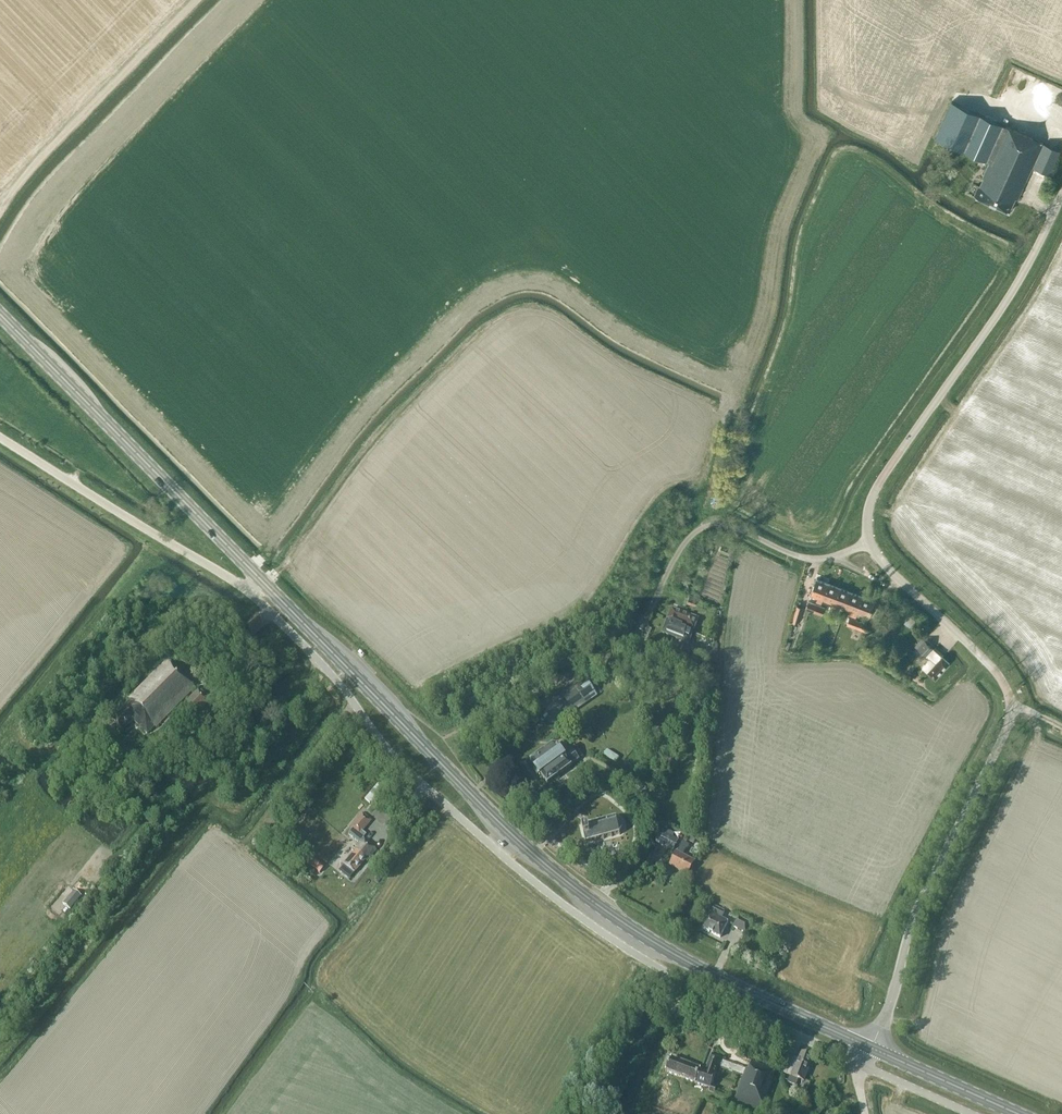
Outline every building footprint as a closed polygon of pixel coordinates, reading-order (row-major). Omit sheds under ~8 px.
[(1018,200),(1043,144),(953,103),(937,140),(989,163),(983,177),(984,178),(981,186),(979,186),(974,197),(1009,212),(1016,199),(1018,200)] [(1049,174),(1059,151),(1044,144),(1034,167),(1049,174)] [(820,599),(822,600),(823,600),(829,584),(817,579),(811,596),(819,599),(818,601),(819,602),(820,599)] [(841,589),(829,584),(823,600),(834,604),(833,607),(834,607),(835,605),(841,589)] [(841,589),(835,605),(834,607),(836,608),(837,605),(847,609),(853,593),(841,589)] [(857,613),(858,613),(864,597),(853,593),(847,609),(857,613)] [(694,606),(696,599),(689,596),(686,603),(694,606)] [(858,613),(857,613),(855,616),(859,617),(860,614),(868,617),(874,601),(864,597),(858,613)] [(815,612),(818,605),(808,602),(806,609),(815,612)] [(798,623),(803,607),(796,605),(791,622),(798,623)] [(825,608),(818,605),(815,612),(822,615),(825,608)] [(672,609),(667,621),(682,627),(683,626),(694,630),(698,619),(672,609)] [(906,620),(912,625),(915,620),(909,616),(906,620)] [(847,624),(856,628),(858,620),(849,617),(847,624)] [(252,635),(263,626),(256,618),(245,626),(252,635)] [(865,631),(868,624),(858,620),(856,628),(865,631)] [(682,628),(682,627),(667,621),(662,633),(689,643),(693,632),(682,628)] [(874,626),(868,624),(865,631),(871,633),(874,626)] [(936,679),(949,663),(933,649),(934,648),(924,640),(918,634),(908,645),(915,650),(917,648),(926,657),(929,654),(937,662),(934,665),(928,660),(922,667),(936,679)] [(672,656),(675,648),(661,643),(658,651),(672,656)] [(684,656),(687,648),(681,646),(678,654),(684,656)] [(156,728),(195,689),(168,662),(131,700),(132,701),(112,722),(125,734),(134,726),(131,723),(134,721),(148,735),(155,727),(156,728)] [(571,709),(589,697),(582,688),(564,700),(571,709)] [(209,703),(199,692),(178,713),(189,723),(209,703)] [(570,765),(578,760),(572,751),(564,757),(556,746),(552,745),(530,761),(536,769),(535,770),(539,776),(541,775),(547,783),(571,766),(570,765)] [(623,784),(638,792),(641,787),(635,783),(634,784),(631,783),(632,782),(626,779),(623,784)] [(365,835),(361,832),(370,821),(361,813),(349,828),(351,830),(348,834),(359,843),(355,847),(356,849),(343,865),(353,873),(365,860),(367,861),(376,850),(363,840),(362,839),(365,835)] [(590,823),(581,826),(582,831),(584,838),(585,843),(595,840),(595,841),(596,841),(596,840),(603,838),(603,839),(604,838),(611,836),(611,837),(612,836),(611,835),(619,833),(619,835),(620,834),(619,833),(623,828),(624,828),(624,827),(623,827),(621,821),(622,821),(622,820),(621,821),(616,818),(616,817),(615,817),(615,818),(608,820),(607,819),(606,819),(607,820),(600,821),(599,820),(598,821),(599,822),(591,823),(591,822),(590,823)] [(667,834),(661,831),(655,843),(673,852),(679,841),(673,838),(675,834),(669,831),(667,834)] [(670,866),(688,876),(695,862),(683,855),(686,849),(687,849),(689,846),(683,843),(678,853),(677,853),(670,866)] [(322,872),(327,863),(312,854),(306,862),(322,872)] [(62,904),(70,910),(81,897),(74,891),(62,904)] [(702,929),(720,938),(727,922),(720,918),(723,911),(713,907),(710,914),(709,914),(702,929)] [(745,933),(750,922),(739,916),(733,927),(745,933)] [(804,1082),(813,1057),(801,1052),(792,1076),(790,1076),(788,1082),(796,1086),(798,1079),(804,1082)] [(666,1072),(711,1088),(722,1057),(712,1053),(706,1070),(671,1058),(666,1072)] [(761,1110),(775,1069),(752,1061),(749,1070),(746,1069),(735,1101),(761,1110)]
